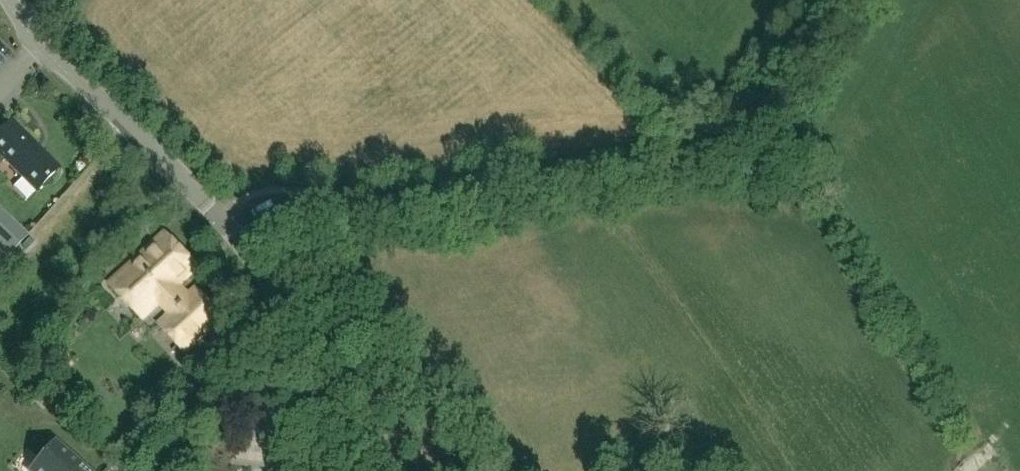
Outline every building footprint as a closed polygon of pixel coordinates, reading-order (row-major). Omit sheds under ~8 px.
[(11,122),(0,133),(0,155),(35,191),(58,168),(11,122)] [(27,235),(0,209),(0,263),(27,235)] [(185,353),(222,318),(195,290),(186,299),(177,289),(198,268),(164,233),(110,286),(143,321),(160,305),(169,315),(158,325),(185,353)] [(55,439),(27,470),(92,470),(55,439)]
